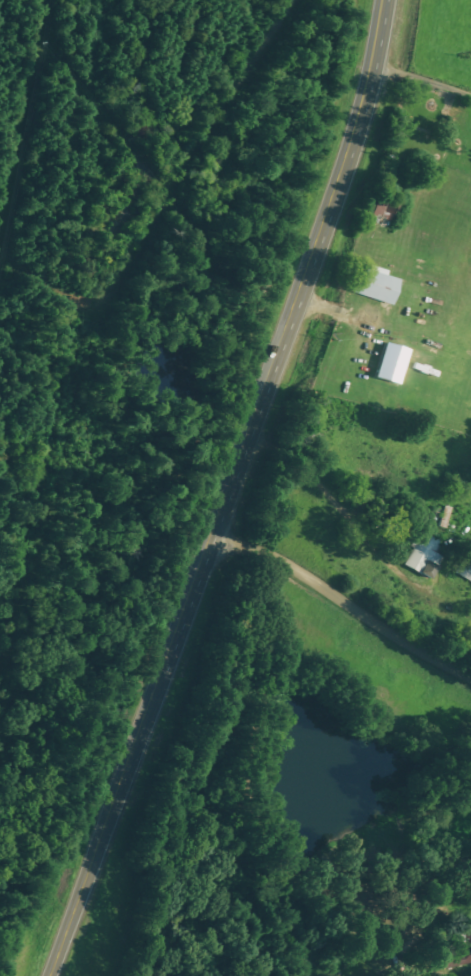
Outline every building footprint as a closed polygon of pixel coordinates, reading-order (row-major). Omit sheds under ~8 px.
[(377,228),(381,218),(392,222),(399,203),(381,196),(369,225),(377,228)] [(395,306),(403,280),(389,276),(391,271),(372,265),(371,272),(360,268),(352,293),(395,306)] [(377,377),(400,385),(412,350),(388,343),(377,377)] [(445,558),(436,553),(441,542),(421,531),(404,564),(432,580),(445,558)] [(470,582),(470,552),(468,550),(455,573),(470,582)] [(470,965),(470,935),(462,937),(463,939),(458,940),(462,958),(444,961),(446,970),(470,965)]
